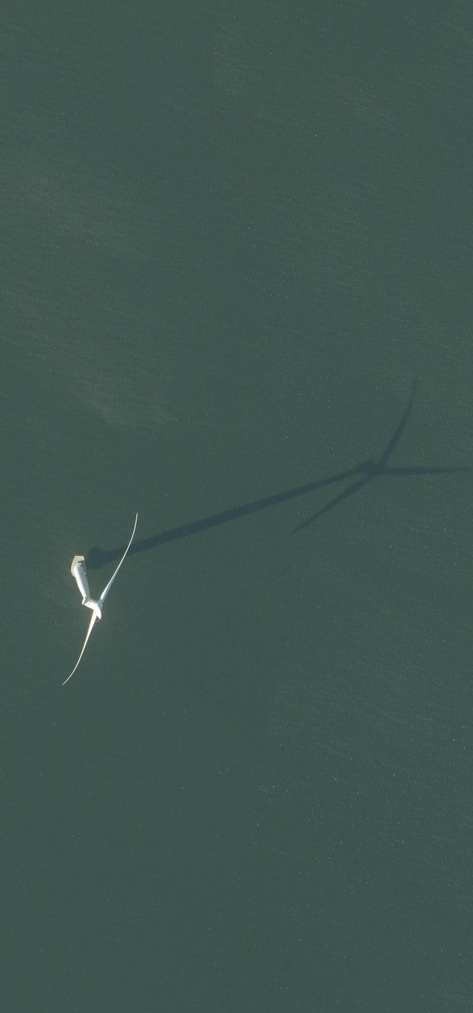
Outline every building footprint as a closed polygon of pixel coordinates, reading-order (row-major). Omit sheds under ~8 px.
[(73,567),(73,569),(73,571),(75,573),(77,574),(79,574),(81,573),(82,571),(83,568),(82,566),(80,565),(77,564),(75,565),(73,567)]
